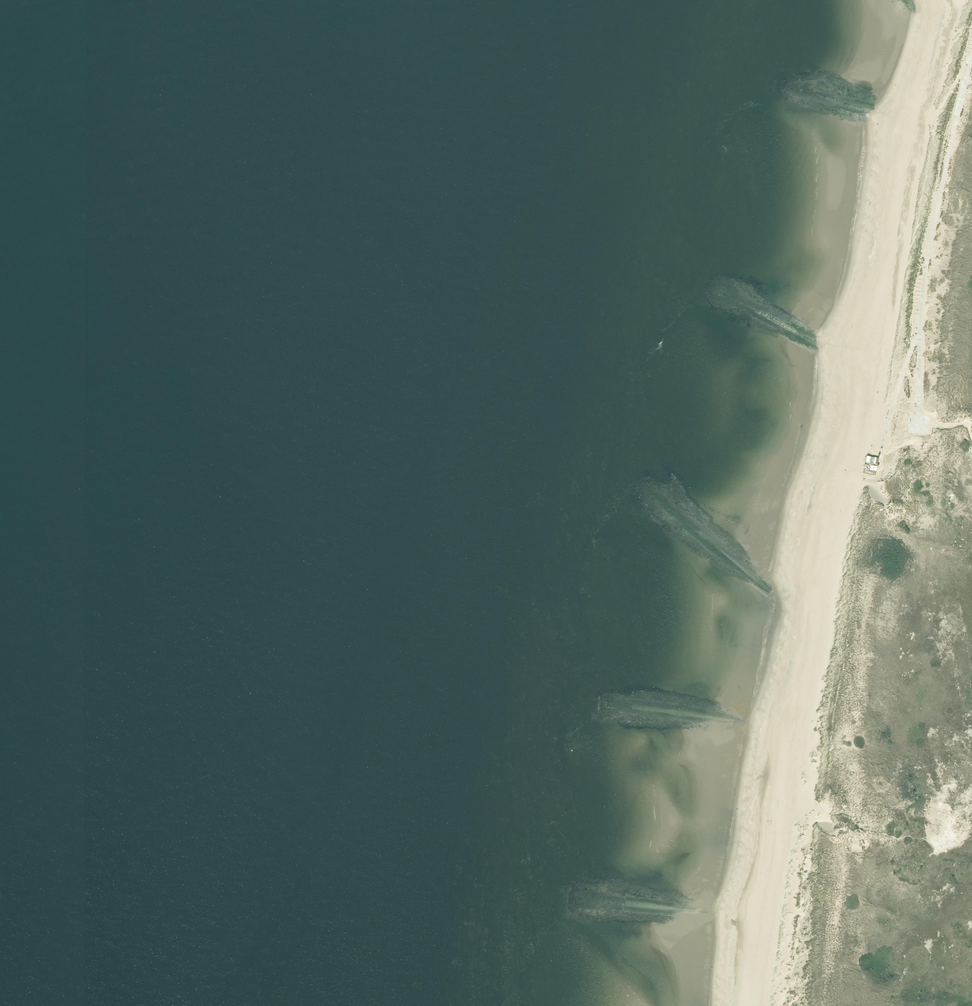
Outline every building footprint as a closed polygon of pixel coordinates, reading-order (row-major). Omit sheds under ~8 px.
[(878,457),(867,455),(864,474),(875,476),(878,457)]
